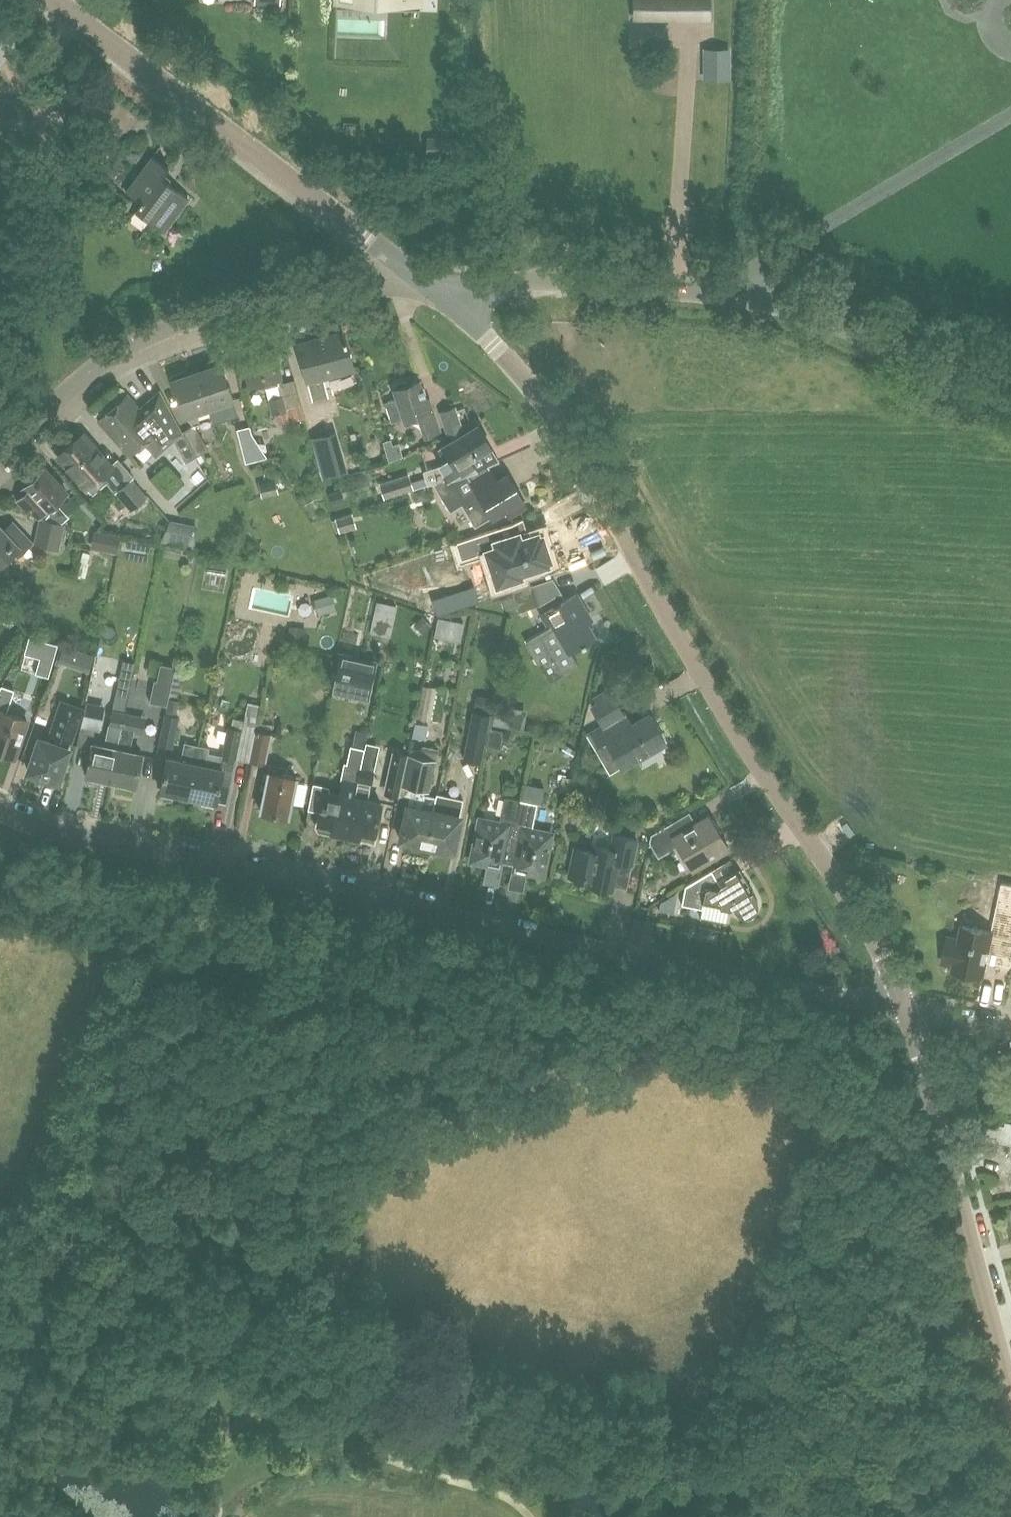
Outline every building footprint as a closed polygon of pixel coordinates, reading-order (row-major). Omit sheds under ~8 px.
[(336,8),(420,12),(420,0),(336,0),(336,8)] [(640,15),(637,15),(637,16),(667,16),(667,0),(640,0),(640,15)] [(679,16),(706,16),(706,14),(703,14),(703,0),(679,0),(679,16)] [(440,138),(439,157),(464,158),(465,139),(440,138)] [(121,144),(103,141),(101,160),(118,162),(121,144)] [(164,230),(189,196),(166,180),(165,182),(160,178),(168,167),(152,155),(126,191),(141,202),(135,210),(164,230)] [(306,379),(353,367),(343,332),(297,345),(306,379)] [(285,407),(301,402),(294,378),(282,382),(275,358),(272,359),(269,348),(245,354),(248,366),(245,367),(250,385),(264,381),(265,386),(277,383),(280,394),(268,398),(272,413),(286,409),(285,407)] [(196,371),(208,406),(232,398),(220,362),(196,371)] [(190,421),(197,416),(196,411),(208,406),(196,371),(186,374),(185,370),(171,374),(172,379),(183,413),(184,413),(190,421)] [(425,434),(439,429),(429,397),(425,398),(419,380),(407,383),(407,381),(403,380),(399,380),(396,382),(394,386),(395,387),(393,388),(396,397),(385,401),(391,420),(403,416),(404,419),(418,414),(425,434)] [(139,407),(127,393),(98,419),(129,455),(143,442),(155,455),(172,440),(186,461),(196,455),(181,433),(179,431),(159,390),(139,407)] [(462,429),(455,406),(440,411),(447,434),(462,429)] [(439,464),(422,470),(426,483),(431,481),(447,478),(448,479),(475,469),(472,463),(469,458),(490,445),(478,424),(443,445),(437,448),(444,460),(438,463),(439,464)] [(192,425),(181,433),(196,455),(207,447),(192,425)] [(246,461),(267,456),(252,432),(250,427),(237,430),(246,461)] [(92,493),(115,473),(110,466),(111,466),(83,433),(58,454),(92,493)] [(538,469),(531,444),(506,451),(514,477),(546,468),(545,467),(538,469)] [(447,478),(431,481),(449,511),(461,504),(474,526),(492,515),(503,508),(507,515),(525,505),(521,498),(521,497),(507,475),(507,474),(496,480),(488,466),(487,464),(475,469),(448,479),(447,478)] [(31,514),(41,517),(44,517),(51,512),(47,508),(67,490),(45,466),(22,487),(25,491),(15,500),(31,514)] [(407,472),(379,481),(384,497),(412,487),(407,472)] [(115,491),(131,510),(147,496),(131,477),(115,491)] [(259,483),(262,494),(278,491),(275,479),(259,483)] [(64,523),(44,517),(41,517),(35,543),(58,548),(64,523)] [(346,535),(362,532),(359,517),(343,520),(346,535)] [(31,541),(12,521),(4,529),(0,525),(0,562),(13,550),(17,554),(31,541)] [(458,559),(484,551),(495,586),(519,578),(518,574),(546,565),(545,562),(548,561),(541,536),(537,538),(536,534),(519,540),(517,534),(501,539),(498,529),(453,543),(458,559)] [(96,578),(97,556),(89,556),(88,578),(96,578)] [(519,611),(539,604),(533,584),(513,591),(519,611)] [(433,600),(415,606),(416,607),(437,614),(461,606),(456,591),(432,599),(433,600)] [(569,650),(595,635),(583,615),(588,612),(577,593),(565,599),(543,612),(541,613),(548,625),(553,623),(555,627),(540,635),(560,670),(575,662),(568,650),(569,650)] [(369,631),(389,635),(396,604),(376,600),(369,631)] [(38,672),(49,676),(54,658),(57,647),(48,644),(30,639),(26,655),(42,659),(38,672)] [(333,689),(346,692),(349,675),(370,680),(374,661),(340,654),(333,689)] [(123,662),(116,692),(128,694),(134,665),(123,662)] [(174,665),(159,662),(156,678),(154,678),(149,700),(166,704),(174,665)] [(2,683),(0,687),(0,755),(1,755),(5,752),(14,755),(27,718),(7,710),(15,688),(2,683)] [(424,685),(417,716),(429,719),(436,688),(424,685)] [(113,709),(124,711),(128,694),(116,692),(113,709)] [(56,738),(54,743),(39,738),(28,769),(31,771),(29,775),(41,779),(42,775),(57,780),(83,707),(60,699),(48,735),(56,738)] [(112,709),(104,745),(92,742),(95,728),(81,725),(77,745),(90,748),(85,773),(110,778),(116,747),(124,711),(113,709),(112,709)] [(471,710),(462,757),(478,760),(488,714),(471,710)] [(136,714),(124,711),(116,747),(110,778),(134,784),(141,753),(128,750),(136,714)] [(179,716),(165,713),(158,744),(173,747),(179,716)] [(622,765),(664,741),(648,713),(624,727),(616,715),(591,730),(606,756),(614,752),(622,765)] [(215,800),(219,782),(229,784),(235,760),(241,729),(228,726),(222,754),(208,752),(209,747),(198,744),(197,749),(187,795),(215,800)] [(271,733),(256,730),(249,761),(265,764),(271,733)] [(347,833),(348,828),(361,765),(364,749),(351,746),(345,776),(343,776),(340,793),(328,790),(326,801),(322,801),(317,825),(319,828),(347,833)] [(187,795),(197,749),(185,747),(182,760),(166,756),(160,789),(187,795)] [(403,774),(407,754),(394,752),(390,772),(403,774)] [(407,753),(407,754),(403,774),(413,777),(411,786),(429,790),(435,759),(407,753)] [(288,815),(296,776),(280,773),(282,765),(270,762),(260,809),(288,815)] [(361,765),(348,828),(347,833),(373,839),(380,801),(367,798),(374,768),(361,765)] [(425,847),(435,796),(423,793),(410,790),(407,804),(400,838),(415,841),(417,845),(425,847)] [(436,792),(435,796),(425,847),(434,849),(438,846),(452,849),(463,798),(436,792)] [(501,854),(508,855),(519,799),(504,795),(499,821),(478,817),(470,860),(486,863),(487,858),(493,859),(501,854)] [(542,875),(551,832),(531,828),(536,802),(519,799),(508,855),(516,857),(521,865),(527,866),(526,871),(542,875)] [(692,866),(726,846),(708,815),(679,832),(672,820),(651,832),(649,840),(658,856),(679,844),(692,866)] [(631,864),(637,838),(613,833),(610,848),(593,844),(592,850),(574,846),(568,875),(586,879),(585,883),(612,889),(618,861),(631,864)] [(685,885),(682,903),(702,907),(700,918),(726,923),(729,908),(733,905),(735,909),(737,912),(739,913),(742,914),(745,914),(748,914),(751,913),(754,911),(756,909),(757,905),(758,903),(757,897),(756,895),(739,866),(736,868),(718,879),(711,869),(685,885)] [(1010,937),(1010,899),(1009,899),(1001,935),(1010,937)] [(948,936),(942,961),(954,963),(953,968),(982,974),(992,931),(963,924),(960,938),(948,936)]
